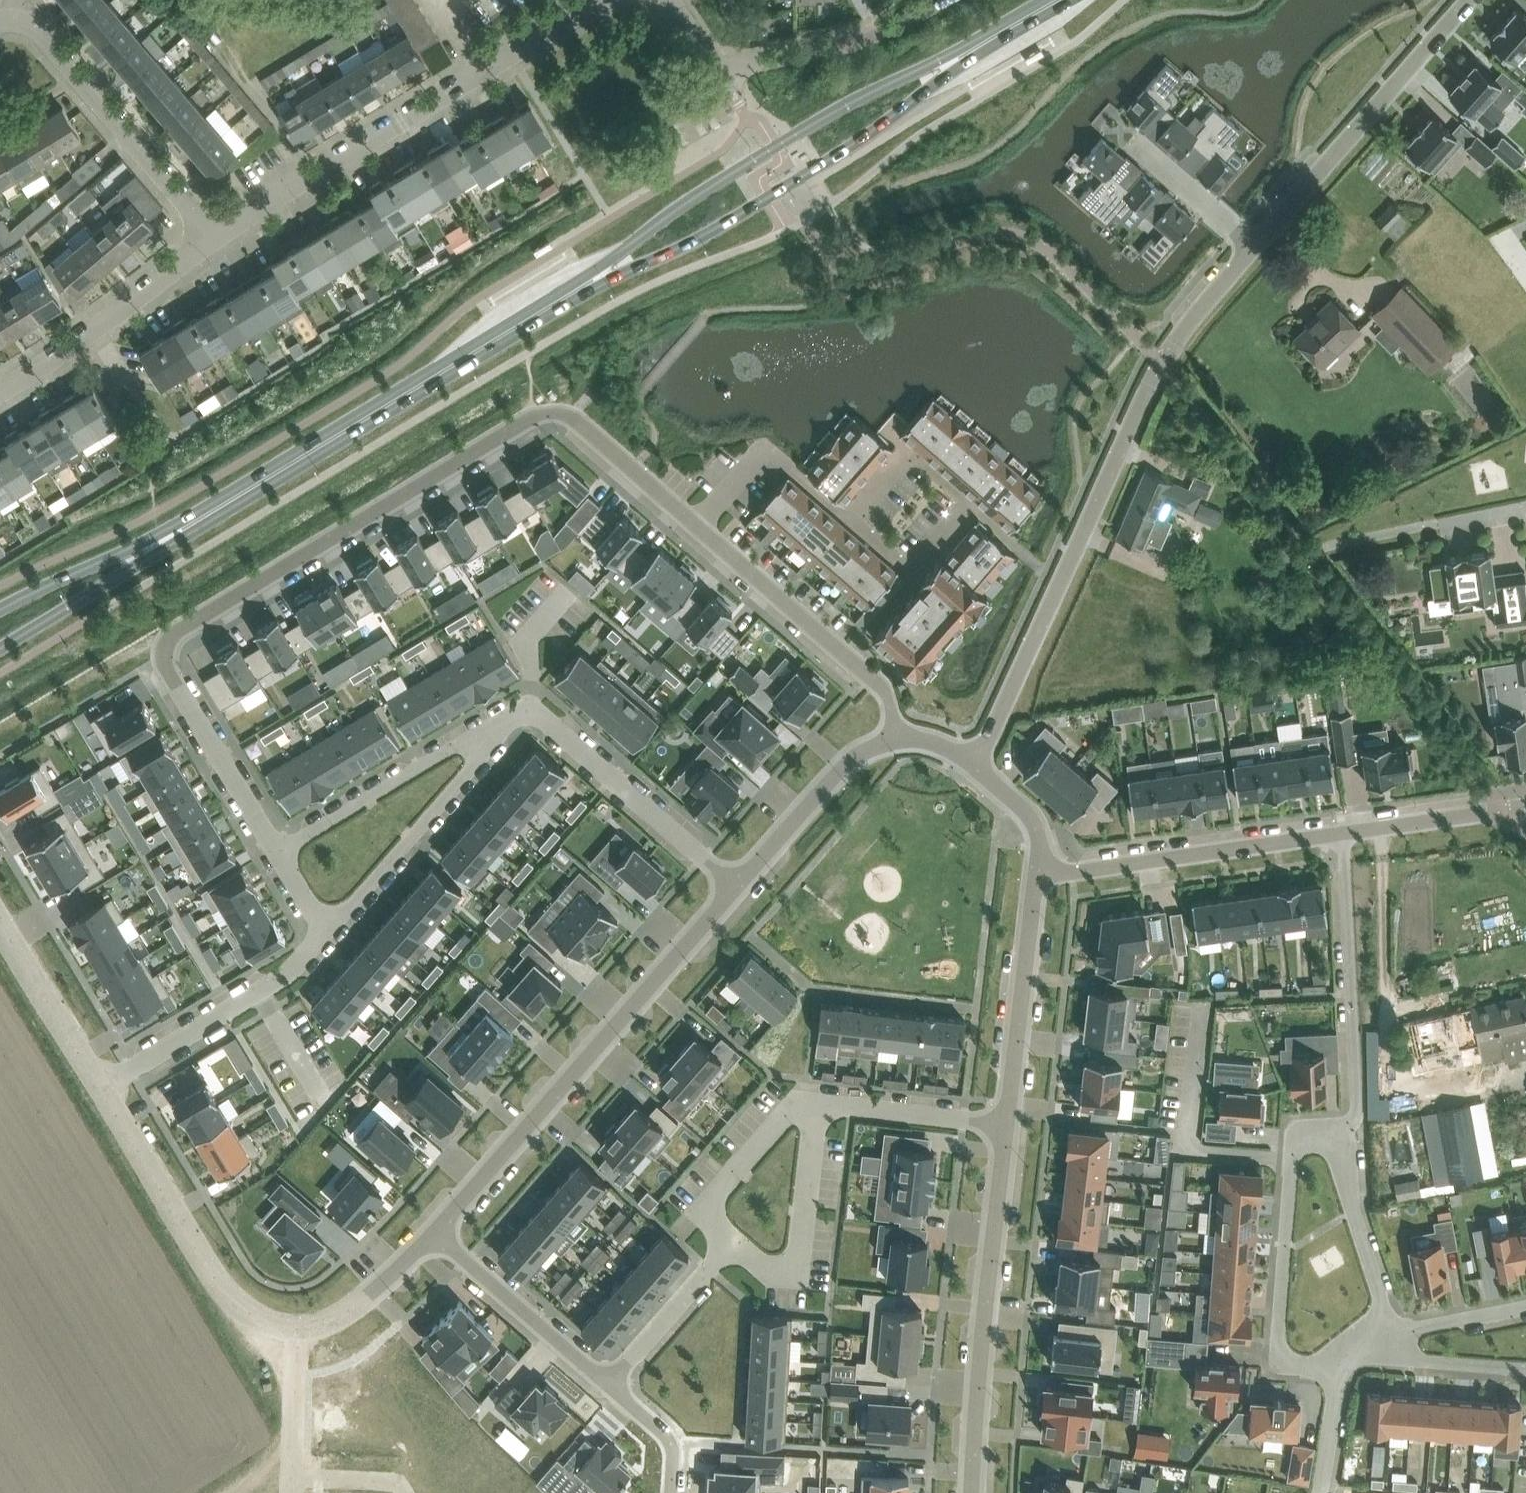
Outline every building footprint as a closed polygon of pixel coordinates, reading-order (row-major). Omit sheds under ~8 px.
[(68,4),(84,23),(109,2),(108,0),(73,0),(68,4)] [(170,16),(177,9),(169,0),(150,0),(147,2),(158,15),(164,9),(170,16)] [(389,1),(394,9),(409,33),(419,50),(439,38),(416,0),(388,0),(389,1)] [(389,1),(367,14),(372,22),(394,9),(389,1)] [(109,2),(84,23),(100,42),(125,21),(109,2)] [(1517,7),(1504,21),(1503,20),(1497,27),(1498,28),(1489,38),(1513,60),(1525,46),(1525,15),(1517,7)] [(125,21),(100,42),(117,61),(141,40),(125,21)] [(346,27),(325,40),(330,48),(351,35),(346,27)] [(186,34),(202,53),(209,47),(193,28),(186,34)] [(769,37),(767,29),(754,32),(756,39),(769,37)] [(387,47),(404,75),(426,61),(419,50),(409,33),(387,47)] [(366,60),(383,87),(404,75),(387,47),(382,38),(373,44),(378,52),(366,60)] [(141,40),(117,61),(133,80),(157,59),(141,40)] [(325,40),(304,53),(309,61),(330,48),(325,40)] [(202,53),(218,72),(225,66),(209,47),(202,53)] [(304,53),(282,66),(287,74),(309,61),(304,53)] [(157,59),(133,80),(149,99),(173,77),(157,59)] [(366,60),(344,72),(361,100),(383,87),(366,60)] [(1460,79),(1448,92),(1474,114),(1475,113),(1491,128),(1506,112),(1503,109),(1523,86),(1503,68),(1496,77),(1476,61),(1467,71),(1467,70),(1459,78),(1460,79)] [(318,76),(340,113),(361,100),(339,63),(318,76)] [(1133,103),(1126,111),(1148,129),(1161,114),(1170,122),(1176,116),(1167,108),(1173,101),(1167,95),(1182,77),(1167,64),(1139,97),(1138,96),(1137,97),(1138,97),(1134,102),(1133,101),(1132,102),(1133,103)] [(218,72),(234,91),(241,85),(225,66),(218,72)] [(266,87),(287,74),(282,66),(261,78),(266,87)] [(297,88),(319,126),(340,113),(318,76),(297,88)] [(173,77),(149,99),(165,118),(190,96),(173,77)] [(234,91),(250,110),(257,104),(241,85),(234,91)] [(297,139),(319,126),(297,88),(296,88),(295,85),(286,91),(294,103),(280,111),(297,139)] [(190,96),(165,118),(181,136),(206,115),(190,96)] [(515,114),(535,147),(553,137),(529,98),(518,105),(521,110),(515,114)] [(274,123),(257,104),(250,110),(267,130),(274,123)] [(1170,122),(1157,138),(1179,156),(1192,141),(1201,149),(1229,118),(1228,117),(1214,105),(1202,119),(1206,122),(1203,125),(1196,133),(1187,125),(1176,116),(1170,122)] [(42,120),(60,150),(82,136),(64,106),(42,120)] [(495,119),(518,158),(535,147),(515,114),(508,118),(505,113),(495,119)] [(206,115),(181,136),(197,155),(222,134),(206,115)] [(1435,172),(1463,141),(1434,115),(1425,124),(1424,122),(1416,131),(1418,132),(1406,146),(1410,149),(1406,153),(1417,163),(1420,159),(1435,172)] [(1210,157),(1197,172),(1219,191),(1238,169),(1237,169),(1245,160),(1234,150),(1237,146),(1233,143),(1243,131),(1229,118),(1201,149),(1210,157)] [(481,135),(501,168),(518,158),(495,119),(484,126),(487,131),(481,135)] [(21,133),(45,172),(45,171),(40,162),(60,150),(42,120),(21,133)] [(18,175),(24,184),(45,172),(21,133),(0,145),(0,146),(18,175)] [(222,134),(197,155),(213,175),(238,154),(222,134)] [(460,138),(484,179),(501,168),(481,135),(475,139),(471,134),(461,140),(460,138)] [(1492,148),(1476,134),(1465,146),(1487,165),(1497,153),(1492,148)] [(1503,136),(1492,148),(1497,153),(1515,169),(1525,156),(1503,136)] [(439,144),(462,181),(477,173),(481,180),(484,179),(460,138),(453,142),(450,137),(439,144)] [(1124,157),(1103,138),(1084,159),(1103,176),(1094,187),(1090,184),(1078,198),(1093,211),(1120,180),(1111,172),(1124,157)] [(425,159),(445,192),(462,181),(439,144),(429,150),(432,155),(425,159)] [(18,175),(0,146),(0,186),(18,175)] [(93,154),(73,171),(75,174),(82,182),(103,165),(93,154)] [(405,164),(428,202),(445,192),(425,159),(419,163),(416,158),(405,164)] [(391,180),(411,212),(428,202),(405,164),(394,171),(398,176),(391,180)] [(106,169),(87,186),(96,197),(116,180),(106,169)] [(71,192),(82,182),(75,174),(73,171),(61,181),(71,192)] [(1129,188),(1120,180),(1093,211),(1108,224),(1120,210),(1116,207),(1126,196),(1146,213),(1151,207),(1164,192),(1143,173),(1129,188)] [(137,174),(121,187),(132,200),(113,216),(136,243),(155,226),(149,219),(164,206),(137,174)] [(394,223),(411,212),(391,180),(385,184),(381,179),(370,185),(374,192),(375,192),(394,223)] [(85,206),(96,197),(87,186),(76,195),(85,206)] [(361,208),(387,251),(404,240),(398,230),(399,230),(394,223),(375,192),(374,192),(364,198),(367,204),(361,208)] [(49,197),(37,207),(44,216),(56,206),(49,197)] [(1160,215),(1151,207),(1146,213),(1165,230),(1156,241),(1152,238),(1140,252),(1156,263),(1195,218),(1173,199),(1160,215)] [(1393,202),(1376,220),(1395,239),(1412,222),(1393,202)] [(341,213),(364,251),(380,241),(386,251),(387,251),(361,208),(354,211),(351,206),(341,213)] [(37,207),(11,229),(16,239),(18,238),(44,216),(37,207)] [(61,209),(50,218),(57,227),(68,217),(61,209)] [(327,228),(347,261),(364,251),(341,213),(330,219),(333,224),(327,228)] [(94,232),(117,259),(136,243),(113,216),(94,232)] [(6,245),(16,239),(11,229),(3,217),(0,219),(0,236),(6,245)] [(45,236),(57,227),(50,218),(38,228),(45,236)] [(75,248),(98,275),(117,259),(94,232),(88,224),(69,240),(75,248)] [(306,234),(330,271),(347,261),(327,228),(320,232),(317,227),(306,234)] [(469,230),(452,241),(457,249),(458,250),(476,240),(469,230)] [(292,249),(313,282),(330,271),(306,234),(296,240),(299,245),(292,249)] [(3,254),(9,264),(22,256),(15,246),(3,254)] [(417,254),(426,269),(440,261),(431,246),(417,254)] [(79,291),(98,275),(75,248),(58,263),(54,258),(46,265),(60,290),(70,281),(79,291)] [(296,292),(300,299),(301,299),(297,292),(313,282),(292,249),(286,253),(283,248),(272,254),(296,292)] [(9,264),(3,254),(0,256),(0,270),(9,264)] [(262,277),(283,310),(300,299),(296,292),(272,254),(272,255),(276,261),(266,267),(269,273),(262,277)] [(23,288),(41,318),(63,304),(45,274),(23,288)] [(253,275),(242,282),(266,320),(283,310),(262,277),(256,280),(253,275)] [(235,293),(228,297),(249,330),(266,320),(242,282),(232,288),(235,293)] [(376,285),(365,292),(370,301),(382,294),(376,285)] [(1458,344),(1416,301),(1402,286),(1373,314),(1429,372),(1458,344)] [(2,301),(20,331),(41,318),(23,288),(2,301)] [(366,303),(358,290),(346,297),(354,310),(366,303)] [(208,303),(232,341),(249,330),(228,297),(222,301),(219,296),(208,303)] [(1323,364),(1337,350),(1360,329),(1332,300),(1315,316),(1317,318),(1297,337),(1323,364)] [(20,331),(2,301),(0,302),(0,343),(20,331)] [(194,318),(215,351),(232,341),(208,303),(198,309),(201,314),(194,318)] [(174,323),(197,362),(215,351),(194,318),(188,322),(185,317),(174,323)] [(160,339),(180,372),(197,362),(174,323),(163,330),(167,335),(160,339)] [(163,383),(180,372),(160,339),(154,343),(150,338),(139,344),(163,383)] [(298,341),(288,346),(295,357),(304,351),(298,341)] [(262,361),(250,369),(256,380),(269,372),(262,361)] [(216,392),(222,402),(223,403),(240,393),(233,381),(216,392)] [(74,393),(98,431),(115,421),(95,387),(88,392),(85,386),(74,393)] [(205,413),(222,402),(216,392),(199,403),(205,413)] [(60,408),(81,442),(98,431),(74,393),(64,399),(67,404),(60,408)] [(934,396),(900,435),(918,451),(952,412),(934,396)] [(40,414),(64,452),(68,459),(74,460),(75,461),(84,456),(83,454),(86,450),(81,442),(60,408),(54,412),(51,407),(40,414)] [(952,412),(918,451),(937,467),(971,428),(952,412)] [(26,429),(47,463),(64,452),(40,414),(30,420),(33,425),(26,429)] [(839,434),(878,467),(894,449),(855,415),(839,433),(839,434)] [(6,434),(33,480),(34,480),(30,473),(47,463),(26,429),(20,433),(17,428),(6,434)] [(971,428),(937,467),(955,483),(989,444),(971,428)] [(0,454),(0,463),(16,491),(33,480),(6,434),(5,435),(10,441),(0,447),(0,448),(3,453),(0,454)] [(823,452),(861,486),(877,467),(839,434),(823,452)] [(989,444),(955,483),(973,499),(1007,460),(989,444)] [(521,471),(518,474),(525,486),(533,499),(558,484),(577,501),(589,486),(576,474),(579,472),(568,463),(566,465),(562,462),(560,464),(553,452),(549,455),(546,451),(534,459),(536,462),(534,464),(533,463),(521,470),(521,471)] [(807,470),(845,504),(861,486),(823,452),(807,470)] [(1007,460),(973,499),(992,515),(1026,476),(1007,460)] [(3,508),(20,497),(16,491),(0,463),(0,502),(3,508)] [(1146,469),(1132,502),(1158,514),(1168,518),(1174,505),(1194,513),(1203,492),(1174,480),(1174,482),(1146,469)] [(789,475),(755,514),(756,515),(757,513),(758,514),(772,526),(761,539),(765,542),(808,493),(796,483),(789,477),(790,476),(789,475)] [(1026,476),(992,515),(1010,531),(1044,492),(1026,476)] [(95,478),(84,484),(88,492),(99,485),(95,478)] [(499,485),(477,498),(485,510),(499,533),(539,509),(533,499),(525,486),(506,497),(499,485)] [(808,493),(765,542),(768,544),(778,532),(793,545),(796,547),(828,510),(808,493)] [(586,501),(569,521),(579,530),(580,530),(597,511),(586,501)] [(1201,501),(1194,516),(1217,526),(1224,511),(1201,501)] [(1158,514),(1132,502),(1117,537),(1144,549),(1148,540),(1162,546),(1173,520),(1168,518),(1158,514)] [(445,534),(459,557),(499,533),(485,510),(466,522),(459,509),(437,522),(445,534)] [(597,511),(580,530),(616,561),(633,542),(642,532),(622,515),(614,525),(597,510),(597,511)] [(828,510),(796,547),(808,558),(797,570),(804,576),(814,563),(815,564),(847,527),(828,510)] [(46,513),(35,520),(42,531),(53,524),(46,513)] [(27,525),(17,531),(24,542),(42,531),(35,520),(31,514),(23,518),(27,525)] [(977,523),(961,540),(998,572),(1013,555),(1014,556),(1015,555),(1012,552),(1001,542),(976,521),(976,522),(977,523)] [(847,527),(815,564),(830,577),(832,579),(835,581),(867,544),(847,527)] [(405,559),(418,581),(459,557),(445,534),(426,546),(419,533),(397,546),(405,559)] [(961,540),(945,558),(982,590),(998,572),(961,540)] [(558,542),(540,554),(542,558),(561,547),(558,542)] [(633,542),(616,561),(652,593),(678,563),(658,546),(650,556),(633,542)] [(844,589),(833,602),(840,607),(851,595),(854,598),(886,561),(867,544),(835,581),(844,589)] [(1430,564),(1434,597),(1452,595),(1454,610),(1475,607),(1473,597),(1494,594),(1496,610),(1494,610),(1496,624),(1525,620),(1525,595),(1524,584),(1525,584),(1525,574),(1525,570),(1493,574),(1489,551),(1467,554),(1467,556),(1460,557),(1460,555),(1447,557),(1448,562),(1430,564)] [(365,583),(378,605),(418,581),(405,559),(386,570),(379,557),(357,570),(365,583)] [(895,612),(874,637),(875,637),(875,636),(894,653),(893,654),(918,675),(939,651),(937,649),(954,630),(964,618),(966,619),(971,614),(988,595),(982,590),(945,558),(945,559),(944,558),(944,557),(943,557),(922,581),(923,582),(924,581),(925,581),(915,592),(896,615),(895,614),(896,613),(895,612)] [(886,561),(854,598),(865,608),(864,609),(865,609),(855,620),(859,624),(863,628),(906,578),(898,572),(899,571),(898,570),(897,571),(886,561)] [(678,563),(652,593),(688,625),(706,605),(689,591),(698,581),(694,577),(696,575),(683,563),(681,566),(678,563)] [(578,567),(569,578),(576,584),(585,574),(578,567)] [(494,572),(478,581),(485,593),(501,583),(494,572)] [(338,582),(317,594),(338,629),(378,605),(365,583),(346,594),(338,582)] [(468,586),(457,593),(465,605),(476,598),(468,586)] [(285,631),(298,654),(338,629),(317,594),(296,607),(303,620),(285,631)] [(706,605),(688,625),(725,656),(742,637),(725,622),(734,612),(714,595),(706,605)] [(467,612),(456,618),(461,625),(471,619),(467,612)] [(446,624),(450,631),(461,625),(456,618),(446,624)] [(245,655),(258,678),(298,654),(285,631),(277,619),(256,631),(263,644),(245,655)] [(613,627),(608,633),(617,640),(622,634),(613,627)] [(388,633),(352,654),(360,668),(396,646),(388,633)] [(496,635),(474,647),(498,687),(520,674),(496,633),(495,634),(496,635)] [(413,644),(417,651),(428,645),(424,638),(413,644)] [(204,679),(218,702),(258,678),(245,655),(237,643),(216,656),(223,668),(204,679)] [(403,650),(407,657),(417,651),(413,644),(403,650)] [(474,647),(453,661),(477,701),(498,687),(474,647)] [(581,650),(556,678),(572,692),(602,658),(601,658),(596,664),(581,650)] [(352,654),(341,661),(349,675),(360,668),(352,654)] [(1493,727),(1494,738),(1497,737),(1498,744),(1506,743),(1509,762),(1515,761),(1515,764),(1525,762),(1525,760),(1525,716),(1525,714),(1524,714),(1523,707),(1525,707),(1525,654),(1514,656),(1515,661),(1494,664),(1502,718),(1502,719),(1494,720),(1495,726),(1493,727)] [(618,672),(602,658),(572,692),(588,706),(618,672)] [(453,661),(431,674),(454,712),(475,700),(476,701),(477,701),(453,661)] [(371,662),(361,668),(365,675),(376,669),(371,662)] [(740,663),(729,675),(750,693),(761,681),(740,663)] [(666,665),(658,674),(664,680),(667,676),(673,670),(666,665)] [(774,694),(773,695),(800,719),(826,690),(822,687),(826,683),(815,673),(811,677),(799,666),(784,683),(774,675),(765,686),(774,694)] [(351,675),(355,682),(365,675),(361,668),(351,675)] [(1340,669),(1326,671),(1332,715),(1346,713),(1340,669)] [(673,670),(667,676),(676,684),(682,678),(673,670)] [(618,672),(588,706),(602,718),(632,685),(618,672)] [(698,673),(688,684),(695,690),(705,679),(698,673)] [(431,674),(409,687),(433,726),(454,712),(431,674)] [(1318,674),(1294,677),(1296,689),(1297,692),(1320,688),(1318,674)] [(1294,677),(1282,679),(1284,687),(1288,690),(1296,689),(1294,677)] [(313,679),(302,686),(309,698),(321,691),(313,679)] [(632,685),(602,718),(618,733),(648,699),(632,685)] [(1271,685),(1248,688),(1251,710),(1274,707),(1272,693),(1271,685)] [(388,699),(387,699),(412,738),(433,726),(409,687),(388,699)] [(1234,693),(1223,694),(1227,717),(1237,715),(1234,693)] [(1216,695),(1191,699),(1193,712),(1218,708),(1216,695)] [(315,703),(319,710),(330,704),(325,697),(315,703)] [(1166,697),(1143,700),(1143,703),(1146,718),(1161,714),(1161,712),(1168,711),(1167,703),(1166,697)] [(648,699),(618,733),(634,747),(664,713),(648,699)] [(1184,701),(1167,703),(1168,711),(1169,717),(1186,715),(1184,701)] [(113,706),(91,719),(111,753),(157,725),(144,703),(120,717),(113,706)] [(305,709),(305,710),(309,716),(319,710),(315,703),(305,709)] [(713,708),(694,730),(708,741),(723,755),(734,743),(753,760),(762,750),(765,753),(776,740),(773,737),(777,733),(761,719),(763,716),(749,703),(747,706),(744,704),(729,721),(713,708)] [(1143,703),(1113,707),(1116,723),(1146,718),(1143,703)] [(375,706),(355,720),(378,758),(401,746),(375,706)] [(1332,715),(1339,763),(1358,760),(1351,713),(1346,713),(1332,715)] [(355,720),(333,733),(356,771),(378,758),(355,720)] [(282,723),(272,729),(276,736),(286,730),(282,723)] [(1024,774),(1048,795),(1074,765),(1056,750),(1065,740),(1046,724),(1028,745),(1040,756),(1024,774)] [(262,735),(262,736),(266,742),(276,736),(272,729),(262,735)] [(140,769),(173,749),(162,731),(121,756),(132,774),(140,769)] [(1328,732),(1303,735),(1306,751),(1311,787),(1334,784),(1334,785),(1336,785),(1328,732)] [(333,733),(312,746),(335,784),(356,771),(333,733)] [(723,755),(708,741),(693,760),(705,770),(692,785),(694,787),(685,798),(707,818),(717,807),(720,809),(741,786),(720,768),(728,759),(723,755)] [(1362,747),(1367,783),(1395,779),(1394,774),(1412,772),(1411,767),(1414,767),(1412,752),(1409,753),(1408,744),(1390,747),(1390,743),(1362,747)] [(312,746),(290,759),(312,798),(313,799),(336,786),(312,746)] [(569,774),(538,746),(524,763),(555,790),(569,774)] [(1223,747),(1199,750),(1207,802),(1229,799),(1230,800),(1231,800),(1223,747)] [(152,786),(183,767),(173,751),(173,750),(173,749),(140,769),(141,770),(142,769),(152,786)] [(1306,751),(1282,754),(1288,790),(1311,787),(1306,751)] [(1262,794),(1262,795),(1288,792),(1288,790),(1282,754),(1257,758),(1262,794)] [(1262,794),(1257,758),(1235,761),(1234,760),(1233,760),(1239,799),(1240,799),(1240,797),(1262,794)] [(290,759),(267,772),(291,812),(312,798),(290,759)] [(555,790),(524,763),(511,778),(538,802),(542,805),(555,790)] [(1048,795),(1072,816),(1088,798),(1100,808),(1118,787),(1099,770),(1090,779),(1074,765),(1048,795)] [(1181,806),(1181,807),(1207,804),(1201,766),(1176,770),(1181,806)] [(193,785),(183,767),(152,786),(143,791),(153,809),(162,804),(193,785)] [(0,790),(0,809),(5,818),(28,805),(34,815),(56,802),(36,768),(17,779),(16,778),(5,784),(6,786),(0,790)] [(98,770),(91,774),(97,784),(102,792),(109,788),(98,770)] [(1153,773),(1158,809),(1181,806),(1176,770),(1153,773)] [(82,772),(71,778),(81,794),(97,784),(91,774),(85,778),(82,772)] [(1158,809),(1153,773),(1130,777),(1130,775),(1128,776),(1134,814),(1135,814),(1135,813),(1158,809)] [(497,793),(525,818),(538,802),(511,778),(497,793)] [(204,802),(193,785),(162,804),(173,821),(204,802)] [(119,791),(111,796),(117,806),(125,802),(126,801),(119,791)] [(497,793),(484,809),(511,833),(525,818),(497,793)] [(74,798),(63,805),(66,809),(67,812),(79,805),(74,798)] [(582,798),(574,807),(580,812),(588,803),(582,798)] [(125,802),(117,806),(124,817),(131,812),(125,802)] [(214,820),(204,802),(173,821),(164,826),(174,844),(214,820)] [(574,807),(566,816),(573,821),(580,812),(574,807)] [(511,833),(484,809),(470,824),(498,848),(502,851),(515,836),(511,833)] [(135,819),(128,824),(138,841),(146,837),(135,819)] [(225,837),(214,820),(174,844),(185,861),(225,837)] [(50,849),(29,861),(42,882),(84,855),(65,823),(42,837),(50,849)] [(99,844),(126,837),(122,824),(96,831),(99,844)] [(498,848),(470,824),(457,840),(485,864),(498,848)] [(555,828),(547,837),(553,843),(561,834),(555,828)] [(145,851),(152,847),(146,837),(138,841),(145,851)] [(237,855),(226,837),(225,837),(185,861),(196,880),(237,855)] [(547,837),(539,846),(546,852),(553,843),(547,837)] [(457,840),(443,856),(476,885),(491,869),(485,864),(457,840)] [(561,843),(554,851),(567,863),(574,855),(561,843)] [(610,846),(595,864),(618,884),(628,872),(649,890),(665,872),(662,870),(665,866),(654,856),(651,859),(634,845),(623,857),(610,846)] [(84,855),(42,882),(54,902),(74,890),(82,902),(104,889),(84,855)] [(529,859),(521,868),(527,873),(535,864),(529,859)] [(161,862),(154,866),(160,876),(167,872),(161,862)] [(463,889),(435,865),(421,881),(448,905),(463,889)] [(214,909),(254,884),(243,866),(203,890),(214,909)] [(521,868),(513,877),(519,882),(527,873),(521,868)] [(606,891),(581,869),(572,879),(582,888),(565,908),(602,941),(619,921),(597,901),(606,891)] [(448,905),(421,881),(407,896),(435,921),(448,905)] [(1327,920),(1328,920),(1323,881),(1321,881),(1322,882),(1301,885),(1306,921),(1327,919),(1327,920)] [(178,882),(167,888),(174,900),(193,889),(189,882),(181,887),(178,882)] [(1306,921),(1301,885),(1301,884),(1278,888),(1278,889),(1283,925),(1306,921)] [(264,903),(254,885),(223,904),(233,922),(264,903)] [(155,889),(146,894),(153,905),(162,900),(155,889)] [(1278,889),(1257,892),(1262,928),(1283,925),(1278,889)] [(1236,895),(1241,931),(1262,928),(1257,892),(1236,895)] [(1236,895),(1215,898),(1220,934),(1241,931),(1236,895)] [(435,921),(407,896),(394,912),(421,936),(425,939),(438,924),(435,921)] [(1220,934),(1215,898),(1194,901),(1194,900),(1192,900),(1198,939),(1199,938),(1199,937),(1220,934)] [(502,899),(494,908),(500,913),(502,911),(508,904),(502,899)] [(162,900),(153,905),(160,916),(167,911),(162,900)] [(508,904),(502,911),(515,923),(523,914),(510,902),(508,904)] [(275,920),(264,903),(233,922),(225,927),(235,944),(243,939),(243,940),(276,920),(275,919),(275,920)] [(113,907),(72,932),(84,952),(115,932),(125,927),(113,907)] [(494,908),(486,917),(492,922),(500,913),(494,908)] [(602,941),(565,908),(548,927),(538,918),(528,929),(553,950),(562,940),(585,960),(602,941)] [(1097,947),(1096,960),(1098,960),(1097,966),(1132,970),(1134,958),(1148,943),(1160,942),(1162,950),(1171,949),(1165,910),(1146,912),(1145,908),(1103,914),(1103,921),(1101,921),(1098,940),(1100,941),(1100,948),(1097,947)] [(190,910),(182,914),(189,924),(196,919),(190,910)] [(1182,910),(1170,912),(1175,948),(1187,946),(1182,910)] [(421,936),(394,912),(380,927),(408,951),(421,936)] [(492,922),(489,925),(505,939),(516,927),(515,927),(500,913),(492,922)] [(195,934),(202,930),(196,919),(189,924),(195,934)] [(254,958),(287,938),(276,920),(243,940),(254,958)] [(408,951),(380,927),(367,943),(395,967),(408,951)] [(172,929),(163,934),(170,945),(179,940),(172,929)] [(465,931),(457,940),(463,946),(471,937),(465,931)] [(115,932),(84,952),(95,970),(126,950),(115,932)] [(179,940),(170,945),(177,956),(185,951),(179,940)] [(457,940),(450,949),(456,955),(463,946),(457,940)] [(554,961),(530,940),(521,950),(525,954),(514,966),(523,974),(510,989),(534,1010),(548,994),(550,996),(561,984),(546,970),(554,961)] [(395,967),(367,943),(353,958),(381,982),(395,967)] [(210,959),(217,955),(211,945),(203,949),(210,959)] [(126,950),(95,970),(106,988),(137,969),(126,950)] [(767,965),(751,951),(726,980),(742,994),(767,965)] [(210,959),(216,969),(223,965),(217,955),(210,959)] [(381,982),(353,958),(340,973),(368,997),(381,982)] [(439,962),(431,971),(437,976),(444,967),(439,962)] [(137,969),(106,988),(117,1007),(154,984),(143,965),(137,969)] [(783,979),(767,965),(742,994),(758,1007),(783,979)] [(431,971),(423,980),(429,985),(437,976),(431,971)] [(368,997),(340,973),(327,989),(354,1013),(368,997)] [(798,993),(783,979),(758,1007),(773,1021),(798,993)] [(1091,989),(1088,1012),(1128,1016),(1130,996),(1143,997),(1145,983),(1115,980),(1114,992),(1091,989)] [(154,984),(117,1007),(129,1026),(171,1001),(158,981),(154,984)] [(1326,982),(1315,983),(1315,991),(1327,991),(1326,982)] [(1315,991),(1315,983),(1303,984),(1303,992),(1315,991)] [(1272,993),(1271,985),(1260,986),(1260,994),(1272,993)] [(1283,985),(1271,985),(1272,993),(1283,993),(1283,985)] [(487,986),(478,996),(498,1014),(507,1004),(487,986)] [(1181,987),(1180,996),(1188,997),(1189,988),(1181,987)] [(1228,995),(1228,987),(1216,988),(1217,996),(1228,995)] [(1240,987),(1228,987),(1228,995),(1240,995),(1240,987)] [(354,1013),(327,989),(312,1005),(344,1032),(358,1016),(354,1013)] [(412,993),(404,1002),(410,1007),(418,998),(412,993)] [(1524,995),(1454,1010),(1466,1063),(1506,1054),(1507,1061),(1525,1057),(1525,1005),(1524,995)] [(171,1001),(163,1006),(170,1016),(177,1011),(171,1001)] [(824,1001),(822,1001),(818,1040),(838,1043),(843,1005),(824,1002),(824,1001)] [(404,1002),(396,1011),(402,1016),(410,1007),(404,1002)] [(714,1002),(706,1011),(718,1021),(724,1015),(726,1012),(714,1002)] [(864,1007),(843,1005),(838,1043),(840,1043),(840,1038),(860,1040),(864,1007)] [(884,1010),(864,1007),(860,1040),(879,1043),(879,1048),(884,1010)] [(487,1010),(469,1031),(499,1057),(508,1046),(506,1044),(514,1033),(487,1010)] [(904,1012),(884,1010),(879,1048),(900,1050),(904,1012)] [(1454,1010),(1403,1021),(1407,1041),(1409,1047),(1411,1057),(1424,1054),(1427,1072),(1466,1063),(1454,1010)] [(921,1048),(924,1013),(924,1014),(904,1012),(900,1050),(901,1050),(901,1045),(921,1048)] [(1088,1012),(1085,1034),(1113,1037),(1111,1049),(1141,1053),(1143,1039),(1125,1037),(1128,1016),(1088,1012)] [(925,1013),(924,1013),(921,1048),(940,1050),(939,1055),(940,1055),(945,1017),(925,1014),(925,1013)] [(724,1015),(718,1021),(727,1029),(733,1023),(724,1015)] [(966,1019),(945,1017),(940,1055),(961,1057),(966,1019)] [(469,1031),(457,1020),(429,1052),(451,1071),(461,1061),(477,1076),(486,1065),(489,1068),(499,1057),(469,1031)] [(385,1024),(377,1033),(383,1038),(391,1029),(385,1024)] [(398,1030),(404,1036),(410,1030),(403,1024),(398,1030)] [(1370,1028),(1373,1115),(1395,1114),(1394,1093),(1383,1094),(1380,1028),(1370,1028)] [(739,1029),(734,1035),(743,1042),(748,1037),(739,1029)] [(1291,1047),(1282,1048),(1283,1064),(1291,1064),(1292,1090),(1303,1089),(1303,1095),(1326,1093),(1325,1069),(1339,1069),(1337,1032),(1322,1033),(1322,1040),(1310,1040),(1311,1054),(1295,1055),(1295,1050),(1291,1047)] [(377,1033),(369,1042),(375,1047),(383,1038),(377,1033)] [(679,1055),(678,1056),(705,1079),(722,1060),(729,1067),(742,1053),(722,1035),(711,1048),(696,1035),(679,1055)] [(1084,1059),(1082,1081),(1122,1086),(1123,1065),(1139,1067),(1141,1053),(1111,1049),(1110,1062),(1084,1059)] [(660,1076),(660,1077),(675,1090),(663,1103),(682,1119),(709,1088),(711,1085),(705,1079),(678,1056),(660,1076)] [(1258,1076),(1259,1060),(1221,1059),(1221,1066),(1232,1066),(1232,1075),(1258,1076)] [(253,1061),(245,1066),(251,1077),(259,1072),(253,1061)] [(392,1067),(373,1088),(382,1096),(403,1114),(409,1120),(419,1109),(441,1129),(464,1104),(429,1073),(416,1088),(392,1067)] [(824,1069),(823,1077),(835,1078),(836,1070),(824,1069)] [(844,1071),(843,1079),(855,1081),(856,1073),(844,1071)] [(259,1072),(251,1077),(258,1089),(265,1084),(259,1072)] [(856,1073),(855,1081),(867,1082),(868,1074),(856,1073)] [(885,1076),(884,1084),(896,1085),(896,1077),(885,1076)] [(896,1077),(896,1085),(908,1087),(908,1079),(896,1077)] [(1209,1120),(1207,1135),(1235,1137),(1236,1123),(1233,1122),(1234,1116),(1263,1118),(1265,1102),(1261,1102),(1262,1090),(1246,1089),(1247,1080),(1226,1078),(1226,1087),(1222,1087),(1220,1115),(1222,1115),(1222,1121),(1209,1120)] [(207,1081),(176,1100),(187,1119),(219,1100),(207,1081)] [(925,1081),(924,1089),(936,1090),(937,1082),(925,1081)] [(1082,1081),(1079,1103),(1102,1106),(1101,1118),(1131,1122),(1132,1108),(1119,1106),(1122,1086),(1082,1081)] [(937,1082),(936,1090),(948,1092),(949,1084),(937,1082)] [(380,1116),(360,1140),(382,1159),(386,1155),(398,1166),(416,1146),(393,1126),(403,1114),(382,1096),(371,1108),(380,1116)] [(275,1099),(267,1104),(274,1115),(282,1110),(275,1099)] [(219,1100),(187,1119),(198,1137),(230,1118),(219,1100)] [(636,1103),(619,1123),(646,1147),(664,1127),(670,1132),(678,1123),(655,1104),(648,1113),(636,1103)] [(1469,1103),(1438,1110),(1452,1183),(1484,1176),(1469,1103)] [(282,1110),(274,1115),(280,1126),(288,1121),(282,1110)] [(1151,1114),(1149,1123),(1159,1124),(1160,1115),(1151,1114)] [(230,1118),(198,1137),(209,1156),(241,1137),(230,1118)] [(610,1151),(598,1165),(623,1186),(635,1172),(629,1167),(646,1147),(619,1123),(616,1125),(613,1122),(603,1135),(606,1137),(601,1143),(610,1151)] [(1109,1133),(1070,1128),(1068,1150),(1106,1155),(1109,1133)] [(885,1131),(880,1173),(935,1179),(937,1164),(933,1164),(935,1150),(910,1147),(911,1134),(885,1131)] [(241,1137),(209,1156),(221,1175),(261,1152),(250,1132),(241,1137)] [(1158,1133),(1154,1161),(1168,1162),(1171,1135),(1158,1133)] [(1106,1155),(1068,1150),(1068,1152),(1071,1152),(1069,1173),(1103,1177),(1106,1155)] [(341,1188),(331,1200),(336,1204),(357,1223),(372,1206),(375,1208),(377,1205),(375,1202),(383,1193),(381,1191),(371,1183),(379,1173),(355,1152),(347,1161),(352,1165),(347,1170),(336,1183),(341,1188)] [(580,1160),(566,1176),(596,1202),(610,1186),(580,1160)] [(1223,1169),(1221,1190),(1259,1193),(1261,1193),(1262,1172),(1223,1169)] [(880,1173),(875,1216),(901,1219),(903,1203),(928,1206),(930,1193),(933,1193),(935,1179),(880,1173)] [(1101,1198),(1103,1177),(1069,1173),(1066,1194),(1101,1198)] [(1173,1174),(1171,1186),(1182,1187),(1183,1175),(1173,1174)] [(596,1202),(566,1176),(552,1192),(579,1216),(582,1218),(596,1202)] [(1424,1177),(1399,1180),(1401,1196),(1426,1193),(1424,1177)] [(287,1208),(271,1226),(289,1242),(287,1244),(289,1246),(285,1251),(288,1253),(286,1256),(298,1267),(300,1264),(303,1266),(315,1253),(318,1256),(326,1247),(323,1244),(325,1241),(310,1228),(322,1216),(283,1182),(272,1195),(287,1208)] [(1171,1186),(1169,1206),(1181,1207),(1182,1187),(1171,1186)] [(1156,1189),(1155,1200),(1164,1201),(1165,1190),(1156,1189)] [(1211,1189),(1210,1209),(1257,1213),(1259,1193),(1221,1190),(1211,1189)] [(649,1190),(640,1201),(650,1210),(659,1199),(649,1190)] [(579,1216),(552,1192),(539,1207),(566,1230),(579,1216)] [(1101,1198),(1066,1194),(1064,1215),(1060,1214),(1060,1215),(1108,1221),(1110,1199),(1101,1198)] [(1169,1206),(1167,1222),(1180,1223),(1181,1207),(1169,1206)] [(566,1230),(539,1207),(526,1222),(553,1246),(566,1230)] [(621,1207),(613,1216),(619,1222),(627,1213),(621,1207)] [(1220,1210),(1210,1210),(1208,1230),(1256,1234),(1257,1213),(1220,1210)] [(1149,1211),(1149,1222),(1159,1223),(1160,1212),(1149,1211)] [(1098,1220),(1060,1215),(1058,1237),(1096,1242),(1098,1220)] [(613,1216),(605,1226),(611,1231),(619,1222),(613,1216)] [(632,1217),(624,1226),(630,1232),(638,1223),(632,1217)] [(1452,1217),(1434,1220),(1438,1242),(1411,1246),(1419,1288),(1450,1283),(1443,1249),(1458,1246),(1452,1217)] [(908,1224),(880,1221),(877,1249),(891,1251),(888,1276),(923,1280),(924,1277),(928,1278),(930,1259),(926,1258),(928,1240),(906,1238),(908,1224)] [(553,1246),(526,1222),(513,1237),(540,1260),(553,1246)] [(1515,1229),(1522,1267),(1525,1266),(1525,1225),(1520,1226),(1520,1227),(1515,1229)] [(624,1226),(616,1235),(622,1241),(630,1232),(624,1226)] [(1522,1267),(1515,1229),(1509,1230),(1509,1228),(1491,1231),(1490,1226),(1473,1229),(1478,1252),(1494,1249),(1498,1273),(1518,1269),(1517,1268),(1522,1267)] [(1256,1234),(1218,1231),(1216,1251),(1254,1254),(1256,1234)] [(1147,1232),(1145,1253),(1158,1255),(1160,1234),(1147,1232)] [(690,1255),(664,1233),(650,1249),(675,1271),(690,1255)] [(1166,1236),(1164,1247),(1178,1248),(1179,1238),(1166,1236)] [(540,1260),(513,1237),(498,1253),(528,1280),(543,1263),(540,1260)] [(598,1242),(590,1251),(596,1257),(604,1247),(598,1242)] [(1057,1278),(1057,1279),(1112,1286),(1115,1265),(1121,1266),(1123,1251),(1095,1247),(1094,1259),(1062,1255),(1059,1278),(1057,1278)] [(605,1248),(597,1257),(603,1263),(611,1254),(605,1248)] [(675,1271),(650,1249),(637,1265),(662,1287),(675,1271)] [(590,1251),(582,1260),(588,1266),(596,1257),(590,1251)] [(1254,1254),(1216,1251),(1215,1272),(1253,1275),(1254,1254)] [(1164,1253),(1162,1267),(1176,1268),(1178,1255),(1164,1253)] [(597,1257),(589,1266),(595,1272),(603,1263),(597,1257)] [(1471,1257),(1463,1259),(1465,1270),(1473,1268),(1471,1257)] [(662,1287),(637,1265),(623,1280),(649,1302),(662,1287)] [(1162,1267),(1160,1281),(1175,1282),(1176,1268),(1162,1267)] [(567,1269),(559,1278),(565,1283),(573,1274),(567,1269)] [(1253,1275),(1215,1272),(1213,1292),(1251,1295),(1253,1275)] [(559,1278),(551,1287),(557,1292),(565,1283),(559,1278)] [(578,1279),(570,1288),(576,1293),(584,1284),(578,1279)] [(1057,1279),(1054,1303),(1088,1307),(1087,1319),(1115,1322),(1117,1307),(1110,1306),(1112,1286),(1057,1279)] [(649,1302),(623,1280),(610,1295),(635,1318),(649,1302)] [(570,1288),(562,1297),(568,1302),(576,1293),(570,1288)] [(1136,1290),(1136,1301),(1150,1302),(1150,1291),(1136,1290)] [(895,1294),(865,1291),(864,1304),(873,1305),(870,1333),(919,1338),(922,1310),(894,1308),(895,1294)] [(1251,1295),(1213,1292),(1212,1312),(1251,1315),(1251,1314),(1250,1314),(1251,1295)] [(1159,1294),(1157,1308),(1170,1309),(1172,1296),(1159,1294)] [(635,1318),(610,1295),(596,1311),(622,1333),(635,1318)] [(443,1317),(442,1317),(475,1352),(493,1335),(461,1300),(443,1317)] [(622,1333),(596,1311),(582,1327),(607,1349),(622,1333)] [(1251,1315),(1212,1312),(1210,1333),(1250,1336),(1251,1315)] [(793,1316),(754,1314),(753,1336),(792,1338),(793,1316)] [(1137,1314),(1136,1325),(1149,1326),(1150,1316),(1137,1314)] [(442,1319),(424,1336),(443,1357),(431,1367),(453,1393),(465,1382),(466,1380),(455,1369),(473,1353),(474,1354),(475,1352),(442,1317),(441,1318),(442,1319)] [(1151,1321),(1150,1333),(1163,1334),(1164,1323),(1151,1321)] [(1050,1346),(1048,1359),(1052,1359),(1052,1362),(1099,1367),(1101,1353),(1114,1354),(1117,1327),(1081,1323),(1079,1336),(1055,1333),(1053,1346),(1050,1346)] [(820,1327),(819,1339),(827,1340),(828,1328),(820,1327)] [(1140,1331),(1138,1348),(1147,1349),(1147,1343),(1148,1336),(1149,1332),(1140,1331)] [(919,1338),(870,1333),(867,1361),(858,1360),(857,1374),(888,1377),(889,1362),(916,1365),(919,1338)] [(792,1338),(753,1336),(751,1356),(791,1358),(792,1338)] [(1188,1338),(1148,1336),(1147,1343),(1147,1349),(1146,1361),(1186,1364),(1188,1338)] [(819,1339),(818,1352),(827,1352),(827,1340),(819,1339)] [(508,1349),(502,1356),(513,1366),(519,1358),(508,1349)] [(790,1378),(791,1358),(751,1356),(750,1376),(790,1378)] [(1218,1410),(1229,1411),(1229,1408),(1232,1409),(1233,1395),(1230,1395),(1230,1391),(1238,1392),(1240,1364),(1227,1363),(1227,1362),(1222,1362),(1222,1363),(1215,1363),(1215,1361),(1210,1361),(1210,1362),(1197,1361),(1194,1389),(1203,1389),(1201,1409),(1212,1409),(1212,1411),(1217,1412),(1218,1410)] [(823,1368),(823,1380),(831,1381),(832,1369),(823,1368)] [(790,1378),(750,1376),(749,1397),(788,1399),(790,1378)] [(1102,1380),(1073,1376),(1071,1389),(1047,1386),(1044,1409),(1083,1414),(1085,1392),(1101,1394),(1102,1380)] [(832,1378),(831,1395),(859,1397),(858,1401),(870,1402),(868,1433),(897,1435),(897,1436),(910,1437),(911,1419),(909,1419),(911,1401),(889,1399),(890,1382),(832,1378)] [(823,1380),(822,1392),(830,1393),(831,1381),(823,1380)] [(513,1384),(496,1403),(510,1416),(515,1411),(535,1428),(542,1420),(551,1428),(569,1407),(554,1394),(557,1392),(547,1383),(544,1387),(537,1381),(525,1395),(513,1384)] [(465,1382),(453,1393),(471,1414),(483,1402),(465,1382)] [(1126,1397),(1124,1418),(1138,1420),(1140,1399),(1142,1384),(1128,1383),(1126,1397)] [(1391,1393),(1369,1392),(1366,1428),(1388,1430),(1391,1393)] [(1413,1395),(1391,1393),(1388,1430),(1410,1432),(1413,1395)] [(1431,1433),(1434,1397),(1413,1395),(1410,1432),(1431,1433)] [(787,1419),(788,1399),(749,1397),(748,1417),(787,1419)] [(1241,1409),(1226,1428),(1250,1430),(1250,1436),(1297,1439),(1300,1403),(1285,1402),(1286,1398),(1277,1397),(1276,1397),(1276,1398),(1275,1398),(1274,1399),(1274,1400),(1274,1401),(1274,1403),(1252,1402),(1252,1409),(1241,1409)] [(1456,1398),(1434,1397),(1431,1433),(1453,1435),(1456,1398)] [(1478,1400),(1456,1398),(1453,1435),(1475,1437),(1478,1400)] [(1499,1402),(1478,1400),(1475,1437),(1496,1438),(1499,1402)] [(1522,1403),(1499,1402),(1496,1438),(1519,1440),(1522,1403)] [(815,1409),(814,1421),(823,1421),(823,1409),(815,1409)] [(1083,1414),(1044,1409),(1041,1433),(1066,1436),(1064,1448),(1094,1451),(1095,1439),(1080,1437),(1083,1414)] [(786,1440),(787,1419),(748,1417),(746,1438),(786,1440)] [(814,1421),(814,1433),(822,1433),(823,1421),(814,1421)] [(1139,1430),(1134,1457),(1145,1459),(1150,1432),(1139,1430)] [(537,1481),(550,1492),(589,1492),(596,1485),(605,1492),(614,1492),(624,1482),(624,1483),(627,1480),(626,1479),(631,1473),(628,1470),(630,1468),(618,1458),(623,1452),(611,1442),(605,1449),(599,1443),(597,1446),(586,1437),(564,1462),(558,1457),(537,1481)] [(1295,1443),(1289,1478),(1308,1481),(1314,1446),(1295,1443)] [(1106,1445),(1104,1453),(1112,1454),(1121,1456),(1122,1447),(1106,1445)] [(710,1492),(770,1492),(770,1480),(784,1481),(786,1457),(786,1453),(738,1450),(737,1467),(717,1466),(717,1472),(711,1471),(710,1492)] [(1374,1450),(1373,1468),(1383,1469),(1384,1451),(1374,1450)] [(824,1454),(800,1453),(799,1492),(823,1492),(824,1454)] [(1112,1454),(1110,1466),(1122,1468),(1124,1456),(1121,1456),(1112,1454)] [(1140,1492),(1153,1492),(1156,1474),(1143,1472),(1140,1492)] [(1037,1492),(1082,1492),(1085,1478),(1068,1475),(1066,1484),(1046,1481),(1044,1489),(1038,1487),(1037,1492)] [(862,1492),(909,1492),(909,1477),(863,1476),(862,1492)] [(1385,1478),(1373,1477),(1372,1485),(1384,1486),(1385,1478)] [(1406,1488),(1406,1480),(1394,1479),(1394,1487),(1406,1488)] [(1418,1481),(1406,1480),(1406,1488),(1418,1489),(1418,1481)] [(827,1492),(836,1492),(837,1484),(827,1483),(827,1492)]
